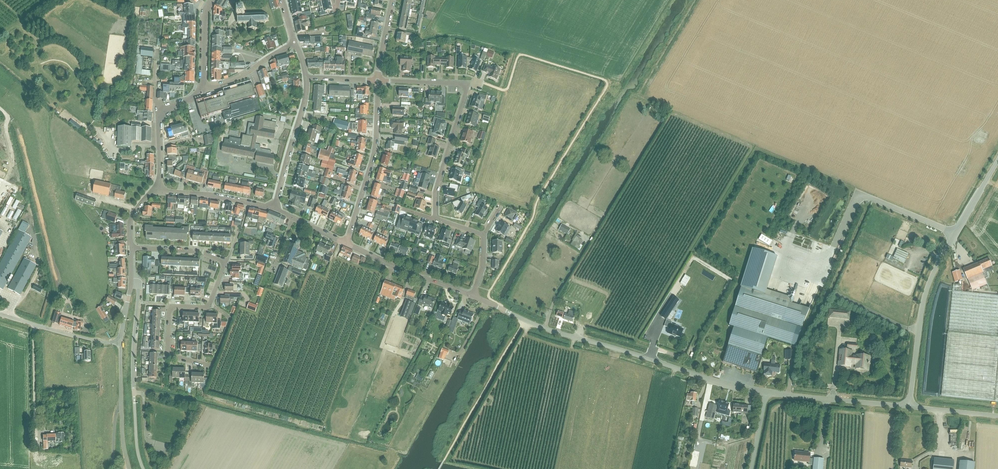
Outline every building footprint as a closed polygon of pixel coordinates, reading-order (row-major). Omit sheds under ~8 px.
[(216,5),(222,9),(224,10),(230,0),(219,0),(216,5)] [(182,15),(194,15),(194,10),(193,5),(184,5),(185,11),(185,13),(181,13),(182,15)] [(220,20),(220,16),(225,16),(225,13),(222,13),(222,9),(216,5),(214,9),(213,22),(221,22),(221,20),(220,20)] [(321,12),(319,12),(320,16),(329,14),(328,11),(332,10),(331,5),(320,8),(321,12)] [(243,24),(244,24),(244,23),(248,23),(248,24),(249,24),(249,28),(248,28),(248,29),(249,29),(249,30),(250,30),(250,29),(255,29),(255,30),(256,30),(256,29),(259,29),(259,28),(259,22),(260,22),(260,23),(260,22),(264,22),(264,23),(265,23),(268,21),(269,21),(268,20),(268,17),(269,17),(269,16),(268,17),(265,15),(265,14),(264,14),(264,15),(245,15),(245,14),(244,14),(244,10),(246,10),(246,9),(244,9),(244,7),(242,7),(242,8),(241,8),(241,9),(239,9),(239,8),(238,8),(238,9),(236,9),(236,10),(238,10),(238,14),(236,14),(236,15),(238,15),(238,22),(237,22),(237,23),(238,23),(238,24),(239,24),(239,23),(243,23),(243,24)] [(301,8),(292,10),(293,15),(298,14),(299,18),(311,15),(311,12),(302,13),(301,8)] [(380,17),(381,11),(372,9),(371,13),(367,12),(366,18),(374,20),(375,16),(380,17)] [(295,23),(297,33),(306,31),(305,27),(308,26),(305,17),(298,18),(299,22),(295,23)] [(370,29),(367,29),(377,31),(378,24),(368,22),(367,25),(371,26),(370,29)] [(195,23),(187,23),(186,23),(186,24),(185,24),(183,24),(183,26),(181,26),(181,31),(183,31),(183,28),(188,28),(188,40),(195,40),(195,26),(195,23)] [(366,32),(365,35),(376,37),(377,31),(367,29),(366,32)] [(212,48),(222,48),(222,37),(223,37),(224,31),(216,31),(216,37),(213,36),(212,48)] [(398,36),(397,42),(403,43),(402,44),(403,46),(406,46),(407,45),(409,36),(413,37),(414,34),(402,32),(401,34),(399,34),(399,36),(398,36)] [(272,42),(278,40),(276,35),(270,37),(270,38),(265,40),(268,50),(274,48),(272,42)] [(313,44),(322,44),(322,36),(310,37),(300,37),(300,43),(304,42),(304,44),(313,44)] [(372,57),(374,47),(349,42),(347,52),(372,57)] [(186,58),(195,58),(195,53),(195,48),(185,48),(181,47),(181,50),(184,50),(183,58),(186,58)] [(141,57),(141,56),(153,58),(154,50),(142,48),(137,48),(136,56),(138,57),(141,57)] [(483,52),(480,59),(484,61),(487,53),(488,50),(485,49),(483,52)] [(217,53),(212,53),(212,62),(220,62),(220,56),(220,54),(217,54),(217,53)] [(277,59),(278,64),(279,67),(282,67),(283,71),(287,71),(285,66),(290,65),(287,55),(276,58),(277,59)] [(142,75),(150,76),(152,59),(141,57),(138,57),(136,74),(142,75)] [(440,65),(441,58),(435,58),(435,57),(428,57),(427,68),(434,68),(435,64),(437,64),(437,65),(440,65)] [(468,66),(470,58),(466,58),(466,57),(459,57),(458,69),(466,69),(466,65),(468,66)] [(186,58),(186,65),(195,66),(195,58),(186,58)] [(308,69),(323,68),(323,62),(318,61),(318,58),(314,58),(314,60),(307,60),(308,69)] [(336,58),(336,62),(336,70),(341,71),(341,70),(345,70),(345,64),(344,64),(344,63),(343,63),(343,59),(342,59),(342,58),(336,58)] [(412,58),(401,58),(400,65),(403,66),(403,72),(410,72),(410,66),(411,66),(412,58)] [(447,58),(441,58),(440,65),(444,65),(446,65),(446,68),(453,69),(454,58),(447,58)] [(473,59),(470,58),(468,66),(470,66),(469,70),(476,72),(480,62),(473,59)] [(220,62),(212,62),(212,70),(221,70),(226,70),(226,62),(220,62)] [(271,66),(272,71),(272,70),(273,72),(271,73),(273,82),(276,81),(274,74),(277,73),(276,69),(279,69),(279,67),(278,64),(271,66)] [(492,68),(485,65),(483,72),(490,74),(489,75),(492,76),(491,78),(496,80),(500,70),(493,67),(492,68)] [(258,73),(262,85),(264,84),(264,85),(266,85),(265,83),(270,82),(270,83),(273,82),(271,73),(267,74),(266,70),(265,70),(264,69),(263,70),(263,71),(260,72),(258,73)] [(175,79),(174,84),(184,84),(184,78),(185,78),(185,82),(194,83),(194,73),(186,73),(186,76),(183,76),(183,77),(181,77),(181,79),(175,79)] [(284,82),(289,81),(289,85),(293,84),(293,86),(291,86),(291,90),(293,90),(300,89),(299,79),(297,79),(296,76),(288,78),(284,79),(284,82)] [(225,121),(242,116),(260,111),(252,84),(251,82),(223,90),(224,93),(223,93),(219,94),(217,95),(218,95),(218,96),(204,100),(203,100),(204,102),(197,104),(198,107),(201,118),(222,112),(225,121)] [(184,91),(184,84),(174,84),(164,83),(163,93),(175,93),(175,91),(184,91)] [(266,95),(262,85),(256,87),(259,97),(266,95)] [(314,100),(314,101),(315,101),(315,103),(318,102),(318,103),(321,103),(322,94),(324,94),(324,87),(322,87),(322,86),(315,86),(314,94),(314,100)] [(152,111),(153,91),(153,87),(148,87),(147,100),(145,100),(145,106),(147,106),(146,111),(152,111)] [(350,97),(350,87),(330,87),(330,96),(350,97)] [(363,99),(363,95),(369,96),(369,88),(363,88),(358,88),(358,91),(358,95),(358,99),(363,99)] [(408,89),(399,89),(399,97),(408,97),(408,93),(411,93),(411,90),(408,90),(408,89)] [(435,103),(435,93),(429,92),(429,99),(426,99),(425,106),(431,106),(432,103),(435,103)] [(435,93),(435,103),(438,103),(439,106),(444,106),(445,100),(441,100),(442,93),(435,93)] [(474,97),(471,107),(479,109),(481,102),(484,103),(486,97),(480,94),(478,98),(474,97)] [(315,103),(314,112),(320,112),(326,113),(326,108),(320,107),(321,103),(318,103),(318,102),(315,103)] [(367,115),(367,110),(368,110),(369,104),(364,104),(364,107),(361,107),(361,115),(356,114),(356,119),(362,119),(363,115),(367,115)] [(401,105),(401,108),(393,108),(393,115),(404,116),(404,108),(408,109),(408,105),(401,105)] [(151,113),(145,113),(145,112),(138,111),(137,115),(139,115),(138,121),(144,122),(144,121),(151,122),(151,113)] [(478,115),(470,113),(466,124),(474,126),(478,115)] [(223,145),(222,152),(256,158),(255,162),(266,164),(273,165),(274,157),(270,156),(271,151),(260,149),(261,146),(255,144),(256,138),(256,136),(274,139),(275,132),(274,132),(276,123),(264,120),(264,118),(257,117),(256,124),(249,123),(247,133),(249,133),(248,136),(243,135),(242,140),(230,137),(229,140),(225,139),(224,145),(223,145)] [(434,118),(432,123),(436,125),(435,128),(445,131),(445,130),(446,129),(447,126),(446,126),(447,124),(441,123),(441,120),(434,118)] [(394,122),(392,121),(392,128),(395,129),(395,134),(401,135),(402,129),(403,129),(404,122),(397,122),(397,121),(394,121),(394,122)] [(348,131),(349,125),(337,122),(336,128),(348,131)] [(118,127),(117,132),(116,132),(115,137),(117,137),(117,146),(131,147),(131,141),(151,142),(151,128),(140,128),(140,124),(132,123),(132,127),(118,127)] [(182,125),(177,126),(179,131),(178,131),(179,135),(181,134),(182,138),(188,136),(187,132),(188,132),(186,127),(183,128),(182,125)] [(179,131),(177,126),(171,128),(172,131),(167,133),(169,140),(172,139),(171,137),(174,136),(179,135),(178,131),(179,131)] [(307,136),(306,141),(314,144),(317,134),(320,135),(320,132),(322,128),(313,126),(312,130),(310,129),(308,136),(307,136)] [(430,130),(429,136),(436,138),(437,135),(443,137),(443,136),(444,135),(445,132),(444,132),(445,131),(435,128),(434,131),(430,130)] [(473,132),(464,130),(463,134),(463,135),(463,137),(462,137),(461,141),(469,144),(473,132)] [(206,146),(213,145),(211,135),(204,136),(206,146)] [(395,140),(392,140),(392,142),(388,142),(388,145),(387,145),(386,150),(393,151),(394,144),(404,146),(405,142),(407,142),(408,138),(395,136),(395,140)] [(436,141),(429,139),(427,144),(431,145),(428,156),(436,159),(439,148),(434,146),(436,141)] [(305,144),(303,152),(311,154),(312,149),(315,150),(316,147),(313,146),(305,144)] [(366,146),(351,144),(351,146),(355,147),(357,148),(357,151),(365,153),(366,146)] [(168,155),(169,155),(176,155),(177,155),(177,149),(176,149),(176,146),(169,146),(169,149),(168,149),(168,155)] [(318,159),(328,162),(330,156),(331,152),(326,151),(321,150),(318,159)] [(456,159),(455,159),(454,163),(458,165),(462,166),(465,158),(468,158),(470,152),(461,150),(460,153),(458,153),(456,159)] [(390,158),(391,154),(386,153),(384,156),(381,165),(388,166),(390,158)] [(141,161),(141,164),(147,164),(154,164),(154,155),(147,155),(147,161),(145,161),(141,161)] [(309,165),(311,157),(302,155),(300,162),(309,165)] [(348,158),(348,159),(362,163),(363,157),(356,155),(354,160),(351,160),(352,157),(346,156),(346,158),(348,158)] [(176,160),(176,158),(169,159),(169,162),(168,162),(168,168),(168,172),(168,173),(169,174),(174,170),(173,168),(173,162),(174,162),(176,160)] [(348,159),(347,161),(349,162),(348,166),(360,169),(362,163),(348,159)] [(333,171),(335,164),(329,162),(326,169),(333,171)] [(146,169),(145,169),(145,174),(147,174),(147,177),(154,177),(154,165),(146,165),(146,169)] [(300,165),(298,170),(312,174),(313,171),(309,170),(310,167),(300,165)] [(186,180),(192,182),(194,172),(196,168),(187,166),(186,171),(185,171),(183,178),(186,179),(186,180)] [(174,170),(169,174),(170,175),(174,176),(174,177),(180,178),(181,177),(183,178),(185,171),(184,171),(182,172),(182,173),(179,173),(180,171),(177,168),(174,170)] [(380,169),(378,175),(391,179),(392,176),(391,175),(392,172),(386,171),(380,169)] [(452,169),(449,179),(457,182),(460,172),(452,169)] [(199,174),(197,183),(202,185),(202,183),(205,184),(207,178),(207,177),(209,172),(201,170),(199,174)] [(304,178),(307,179),(307,176),(311,178),(311,177),(312,174),(298,170),(296,176),(304,178)] [(345,172),(345,175),(344,176),(356,179),(358,173),(351,171),(350,174),(345,172)] [(416,179),(428,183),(430,180),(429,180),(430,176),(422,174),(418,173),(416,179)] [(338,177),(348,180),(347,183),(354,185),(356,179),(344,176),(345,175),(339,174),(338,177)] [(302,179),(296,177),(294,186),(300,188),(300,187),(303,188),(306,180),(302,179)] [(427,187),(428,183),(416,179),(414,186),(418,187),(418,188),(426,190),(427,187)] [(109,196),(111,185),(96,181),(93,193),(109,196)] [(375,184),(373,190),(379,192),(381,193),(382,190),(380,189),(381,186),(375,184)] [(457,192),(458,186),(450,184),(449,189),(446,188),(445,195),(454,197),(455,192),(457,192)] [(121,187),(111,185),(109,196),(124,199),(125,192),(120,191),(121,187)] [(263,187),(257,186),(255,196),(263,198),(264,191),(262,191),(263,187)] [(346,187),(344,193),(351,195),(353,189),(346,187)] [(335,190),(334,194),(343,196),(342,199),(349,201),(351,195),(344,193),(341,192),(340,192),(338,191),(335,190)] [(373,190),(371,197),(377,198),(378,195),(380,196),(381,193),(379,192),(373,190)] [(401,198),(403,199),(405,192),(399,190),(397,197),(401,198)] [(290,205),(299,208),(300,203),(304,205),(307,196),(292,191),(290,200),(291,201),(290,205)] [(94,206),(96,200),(77,193),(75,200),(94,206)] [(177,200),(177,197),(168,196),(168,197),(168,204),(167,209),(167,210),(172,210),(172,204),(176,205),(177,200)] [(189,204),(189,198),(178,197),(178,205),(184,206),(184,207),(187,207),(187,204),(189,204)] [(201,208),(207,209),(208,203),(208,200),(200,199),(200,204),(202,204),(201,208)] [(370,200),(369,205),(384,210),(385,207),(382,206),(382,207),(377,205),(378,202),(370,200)] [(425,208),(426,203),(419,200),(416,209),(424,212),(425,208)] [(480,200),(476,206),(479,208),(475,215),(482,219),(484,215),(485,216),(487,213),(486,212),(488,209),(483,207),(485,203),(480,200)] [(458,201),(452,203),(454,206),(457,208),(456,211),(461,215),(467,206),(458,201)] [(208,203),(207,209),(210,210),(210,208),(215,209),(215,211),(219,212),(219,209),(218,209),(219,203),(211,202),(211,204),(208,203)] [(315,213),(321,216),(325,206),(327,203),(325,202),(323,205),(321,207),(318,206),(315,213)] [(234,214),(234,211),(232,211),(233,205),(227,203),(225,211),(228,212),(227,215),(231,216),(232,214),(234,214)] [(330,204),(327,203),(325,206),(321,216),(327,219),(330,211),(327,210),(330,204)] [(152,208),(150,207),(145,207),(145,211),(143,211),(143,216),(151,216),(152,212),(154,212),(154,208),(160,209),(161,204),(152,204),(152,208)] [(243,213),(244,211),(245,207),(236,205),(234,215),(239,216),(240,213),(243,213)] [(375,210),(380,212),(377,212),(375,217),(387,221),(390,213),(384,211),(385,210),(384,210),(369,205),(367,211),(374,213),(375,210)] [(254,209),(253,211),(249,210),(248,218),(258,221),(260,211),(254,209)] [(518,213),(509,209),(504,217),(513,222),(518,213)] [(9,210),(4,220),(8,221),(13,211),(9,210)] [(266,219),(267,219),(269,213),(269,212),(260,211),(258,221),(258,222),(257,228),(262,229),(263,225),(260,224),(260,223),(265,224),(266,219)] [(269,211),(269,212),(269,213),(267,219),(283,225),(286,218),(282,216),(269,211)] [(117,215),(109,213),(106,220),(115,223),(117,215)] [(329,220),(335,222),(338,215),(332,213),(329,220)] [(344,218),(338,215),(335,222),(340,225),(344,218)] [(409,229),(412,220),(404,217),(404,218),(400,217),(396,228),(400,229),(401,226),(409,229)] [(420,222),(412,220),(409,229),(416,232),(415,234),(419,236),(423,225),(419,223),(420,222)] [(24,234),(29,225),(23,222),(18,231),(0,264),(0,289),(2,290),(31,238),(24,234)] [(500,234),(505,237),(510,228),(501,222),(499,226),(498,228),(496,231),(497,232),(498,233),(499,234),(500,234)] [(571,229),(562,224),(559,230),(567,235),(571,229)] [(125,238),(124,225),(111,225),(112,238),(125,238)] [(431,236),(434,237),(437,228),(432,226),(432,228),(429,227),(429,226),(426,225),(424,233),(426,234),(426,237),(430,238),(431,236)] [(147,239),(153,239),(154,230),(153,230),(153,226),(146,226),(146,232),(147,232),(147,239)] [(182,228),(182,232),(181,232),(180,241),(187,241),(187,234),(188,234),(189,228),(182,228)] [(360,235),(365,238),(369,231),(363,228),(360,235)] [(452,241),(448,239),(450,233),(443,230),(439,241),(445,243),(443,246),(449,248),(452,241)] [(375,233),(369,231),(365,238),(371,240),(375,233)] [(192,234),(192,236),(194,236),(193,241),(200,242),(200,234),(198,234),(194,233),(194,234),(192,234)] [(270,234),(269,233),(267,236),(271,238),(270,239),(270,240),(268,245),(269,245),(268,246),(275,249),(278,240),(273,238),(272,238),(273,235),(272,234),(270,234)] [(374,242),(379,245),(383,237),(377,235),(374,242)] [(769,246),(772,241),(762,235),(759,240),(769,246)] [(389,240),(383,237),(379,245),(385,247),(389,240)] [(465,242),(463,241),(458,239),(456,246),(463,248),(463,249),(471,252),(475,241),(467,238),(465,242)] [(124,241),(113,242),(114,246),(115,246),(115,249),(114,249),(114,252),(115,252),(115,256),(125,256),(124,245),(124,241)] [(241,244),(241,250),(250,250),(250,245),(254,245),(254,242),(246,241),(246,244),(241,244)] [(503,241),(493,241),(493,253),(502,253),(503,241)] [(308,264),(309,260),(307,259),(304,253),(298,251),(301,244),(298,243),(293,242),(292,244),(291,244),(283,263),(302,270),(303,269),(307,271),(309,264),(308,264)] [(331,249),(320,244),(316,251),(324,255),(322,259),(325,260),(325,261),(329,263),(333,255),(329,253),(331,249)] [(392,244),(390,249),(398,253),(407,257),(409,250),(400,246),(400,247),(400,245),(398,245),(396,244),(395,246),(392,244)] [(340,253),(350,258),(353,252),(343,247),(340,253)] [(753,249),(741,288),(764,296),(764,295),(777,257),(753,249)] [(904,264),(908,254),(903,252),(897,249),(893,257),(893,259),(898,261),(904,264)] [(250,250),(241,250),(241,256),(246,256),(246,259),(253,259),(253,256),(250,256),(250,250)] [(259,254),(257,260),(266,264),(268,258),(262,256),(260,255),(259,254)] [(358,264),(360,258),(354,255),(352,261),(358,264)] [(439,256),(438,260),(436,260),(433,266),(442,269),(444,263),(442,262),(443,258),(439,256)] [(155,264),(155,259),(151,259),(151,258),(144,257),(143,270),(151,270),(151,264),(155,264)] [(20,296),(36,265),(24,259),(8,289),(20,296)] [(989,259),(963,269),(967,279),(968,279),(973,291),(987,285),(983,274),(986,273),(985,269),(992,266),(989,259)] [(117,269),(125,268),(125,260),(119,260),(120,263),(109,264),(109,269),(117,269)] [(455,260),(452,267),(450,266),(448,271),(457,275),(459,269),(457,269),(458,265),(460,266),(461,263),(455,260)] [(258,262),(257,267),(260,268),(257,273),(262,275),(265,269),(264,268),(265,264),(258,262)] [(232,266),(232,271),(239,271),(239,272),(241,272),(241,269),(245,269),(245,263),(238,263),(238,266),(232,266)] [(117,269),(117,276),(126,276),(125,268),(117,269)] [(282,288),(289,271),(281,268),(274,285),(282,288)] [(232,271),(231,271),(230,276),(236,277),(236,279),(243,280),(243,274),(239,274),(239,272),(239,271),(232,271)] [(125,279),(119,278),(113,278),(113,283),(119,283),(118,288),(125,288),(125,279)] [(404,288),(395,285),(385,281),(380,295),(394,300),(396,297),(400,299),(402,294),(403,290),(404,291),(404,290),(404,288)] [(225,285),(225,291),(233,292),(237,292),(237,288),(237,286),(237,283),(233,283),(232,283),(230,282),(230,285),(225,285)] [(42,289),(34,284),(32,289),(40,293),(42,289)] [(190,297),(196,297),(196,289),(193,289),(194,285),(188,285),(188,288),(188,293),(191,293),(190,297)] [(942,396),(997,402),(997,296),(962,292),(962,285),(954,285),(953,286),(953,291),(949,333),(942,396)] [(175,296),(180,296),(180,288),(175,288),(175,287),(172,287),(172,292),(175,293),(175,296)] [(196,289),(196,297),(201,297),(201,295),(204,295),(204,287),(199,287),(199,289),(196,289)] [(188,293),(188,288),(185,288),(185,289),(180,288),(180,296),(185,296),(185,293),(188,293)] [(728,346),(723,362),(756,373),(761,356),(768,338),(791,345),(795,346),(801,327),(809,309),(764,295),(764,296),(741,288),(729,326),(734,328),(728,346)] [(416,302),(417,299),(414,298),(416,293),(408,290),(405,298),(408,299),(402,314),(410,317),(416,302)] [(221,297),(221,303),(225,304),(225,306),(226,306),(226,307),(228,307),(228,306),(229,306),(229,304),(229,300),(233,300),(233,298),(236,298),(241,299),(242,295),(236,295),(233,295),(225,294),(225,297),(221,297)] [(107,300),(114,305),(117,301),(109,296),(107,300)] [(421,296),(418,306),(422,307),(423,305),(432,308),(435,300),(431,298),(431,299),(429,298),(426,296),(425,297),(421,296)] [(679,301),(674,297),(661,317),(666,320),(679,301)] [(249,303),(247,309),(256,312),(258,306),(249,303)] [(447,306),(441,303),(438,311),(442,312),(441,315),(446,317),(447,314),(451,315),(454,308),(452,307),(453,306),(448,305),(447,306)] [(101,307),(97,309),(101,317),(103,320),(107,317),(106,314),(101,307)] [(830,310),(829,317),(849,319),(850,312),(830,310)] [(472,320),(472,319),(474,314),(464,311),(463,313),(460,311),(457,319),(461,321),(461,319),(471,323),(471,322),(472,321),(472,320)] [(565,314),(563,320),(572,322),(574,317),(575,313),(569,311),(568,315),(565,314)] [(55,312),(52,322),(58,323),(61,314),(55,312)] [(180,318),(179,325),(183,325),(184,325),(185,322),(188,323),(188,314),(183,314),(183,318),(180,318)] [(194,314),(194,323),(199,323),(199,326),(202,326),(202,319),(199,319),(199,314),(194,314)] [(208,324),(212,324),(212,315),(206,315),(206,320),(203,319),(203,327),(208,327),(208,324)] [(212,315),(212,324),(215,324),(215,329),(220,329),(220,320),(217,320),(218,315),(212,315)] [(61,316),(59,325),(71,328),(71,327),(74,328),(74,330),(80,330),(80,325),(83,325),(83,321),(79,320),(79,322),(75,322),(75,321),(73,320),(61,316)] [(669,328),(667,333),(674,336),(674,335),(680,337),(683,330),(671,325),(670,325),(669,328)] [(192,343),(192,352),(198,352),(198,351),(201,352),(201,345),(198,344),(198,343),(195,343),(195,339),(193,339),(193,343),(192,343)] [(181,351),(187,352),(187,343),(184,343),(184,340),(179,340),(178,350),(181,350),(181,351)] [(215,346),(213,346),(213,345),(208,345),(208,342),(202,342),(202,350),(205,350),(205,355),(212,355),(213,350),(215,350),(215,346)] [(442,348),(438,359),(444,361),(446,355),(448,355),(449,351),(442,348)] [(694,349),(691,359),(706,363),(709,352),(694,349)] [(869,367),(870,357),(857,355),(857,357),(851,356),(852,351),(840,350),(838,366),(850,367),(850,363),(856,364),(855,369),(860,369),(860,367),(869,367)] [(84,352),(85,355),(81,355),(81,361),(90,361),(90,352),(84,352)] [(709,359),(708,365),(717,366),(718,361),(715,361),(716,355),(713,354),(713,359),(709,359)] [(772,357),(771,365),(765,364),(764,371),(764,375),(771,375),(771,372),(779,373),(780,366),(775,365),(775,361),(775,358),(772,357)] [(179,378),(180,369),(173,369),(173,374),(170,374),(169,381),(173,381),(173,378),(179,378)] [(188,384),(189,377),(189,376),(189,375),(185,374),(186,369),(180,369),(179,378),(185,379),(185,382),(185,384),(188,384)] [(195,383),(198,383),(198,374),(192,373),(192,377),(189,377),(188,384),(188,387),(192,388),(192,386),(195,386),(195,383)] [(204,374),(198,374),(198,383),(201,383),(201,386),(203,386),(203,388),(207,388),(208,378),(204,378),(204,374)] [(692,401),(692,405),(695,406),(695,402),(696,394),(691,393),(690,395),(687,394),(686,401),(690,401),(692,401)] [(720,402),(717,413),(729,416),(730,411),(727,410),(729,404),(720,402)] [(713,419),(717,406),(709,404),(706,417),(713,419)] [(738,413),(738,419),(741,420),(741,416),(741,415),(741,413),(747,414),(748,406),(733,405),(733,413),(738,413)] [(47,436),(43,436),(43,441),(47,441),(47,442),(55,441),(55,443),(55,445),(58,444),(58,443),(64,443),(64,434),(58,434),(58,436),(55,436),(55,435),(47,435),(47,436)] [(41,443),(38,443),(38,437),(32,437),(32,445),(38,445),(38,448),(41,448),(41,443)] [(795,452),(794,461),(809,462),(808,465),(813,465),(813,468),(823,468),(824,459),(814,458),(813,459),(809,459),(810,454),(795,452)] [(933,468),(953,468),(954,461),(934,458),(933,468)] [(901,460),(900,467),(911,468),(912,461),(901,460)]
